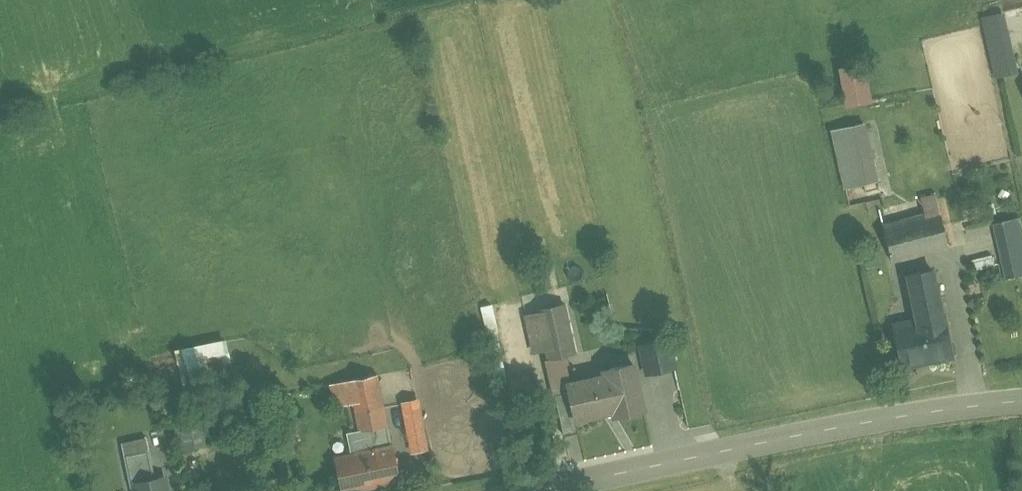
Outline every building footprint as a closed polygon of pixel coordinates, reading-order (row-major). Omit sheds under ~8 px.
[(1005,12),(981,17),(995,77),(1018,72),(1005,12)] [(839,69),(847,106),(873,101),(865,64),(839,69)] [(866,122),(832,130),(845,188),(879,181),(866,122)] [(926,214),(884,224),(893,260),(949,247),(937,195),(922,199),(926,214)] [(993,224),(1004,278),(1021,274),(1021,220),(1021,218),(993,224)] [(933,271),(909,276),(919,321),(896,326),(904,365),(951,355),(943,316),(942,316),(933,271)] [(566,304),(540,310),(541,314),(547,339),(552,359),(578,353),(566,304)] [(541,314),(529,317),(534,341),(547,339),(541,314)] [(670,340),(643,346),(649,373),(676,367),(670,340)] [(177,351),(183,384),(232,374),(226,341),(177,351)] [(608,376),(568,385),(570,393),(576,419),(577,419),(615,410),(617,416),(645,410),(635,364),(607,370),(608,376)] [(375,376),(331,385),(335,407),(350,405),(355,432),(384,427),(375,376)] [(528,378),(510,381),(515,404),(533,401),(528,378)] [(570,393),(557,395),(566,436),(580,433),(577,419),(576,419),(570,393)] [(418,400),(402,403),(413,452),(429,448),(418,400)] [(199,415),(174,420),(181,451),(205,446),(199,415)] [(345,435),(349,456),(333,459),(340,490),(354,490),(396,483),(384,427),(355,432),(345,435)] [(124,454),(131,487),(136,486),(137,490),(147,490),(145,482),(156,480),(150,449),(124,454)] [(145,482),(147,490),(168,490),(165,478),(156,480),(145,482)]
